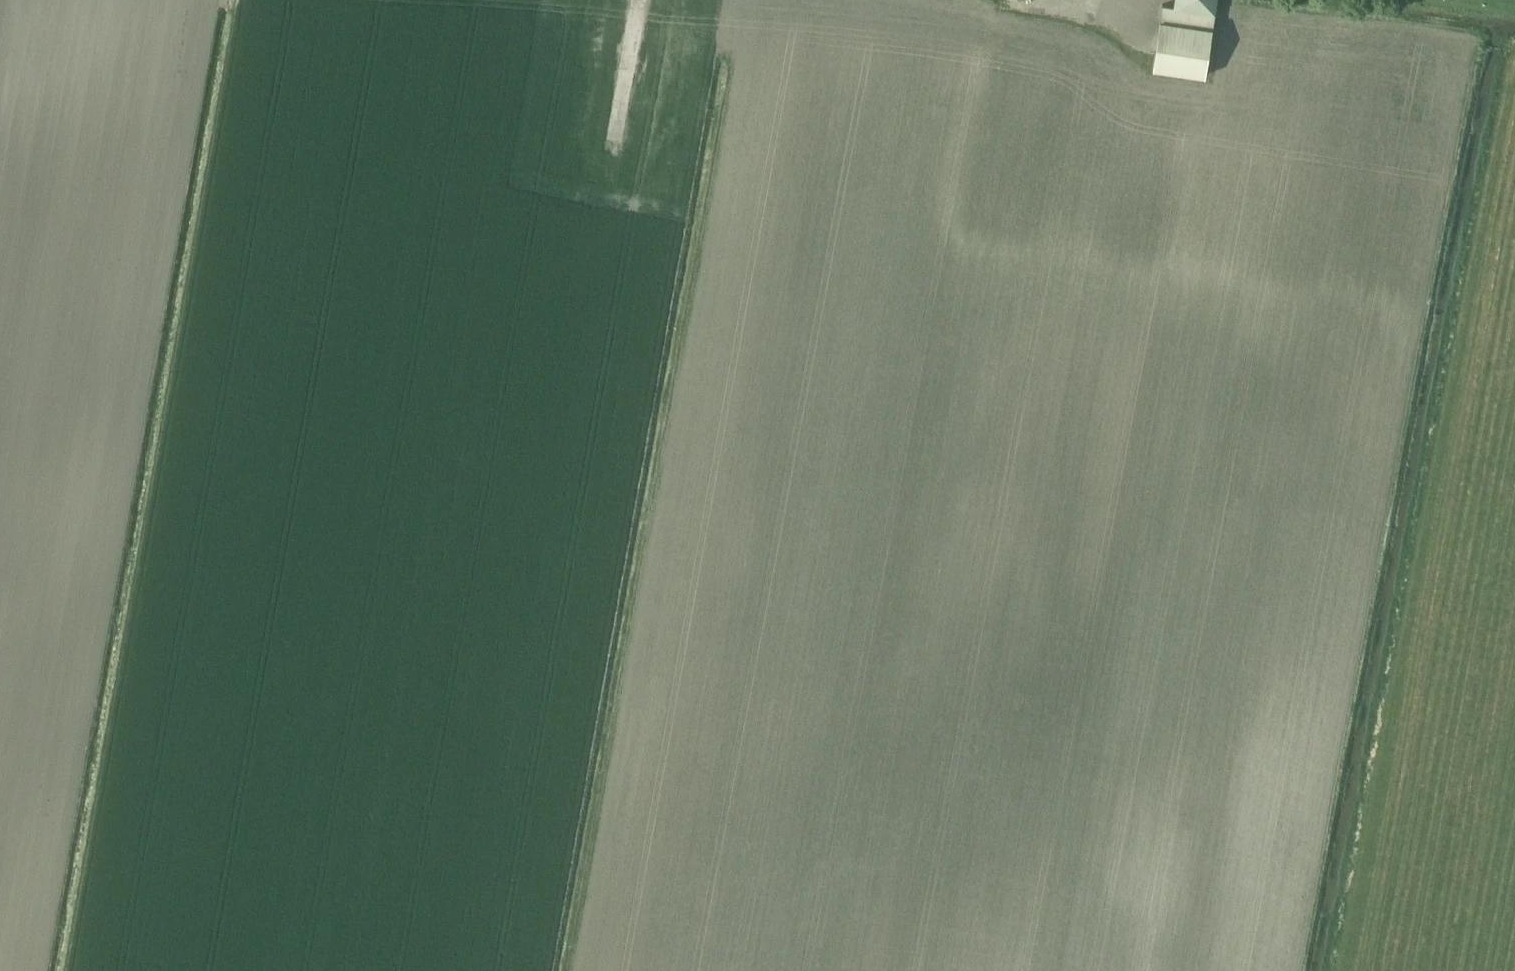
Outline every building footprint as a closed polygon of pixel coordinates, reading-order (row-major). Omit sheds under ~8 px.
[(1216,10),(1217,0),(1176,0),(1175,4),(1216,10)] [(1161,18),(1154,66),(1206,74),(1213,26),(1216,10),(1175,4),(1163,3),(1161,18)]
